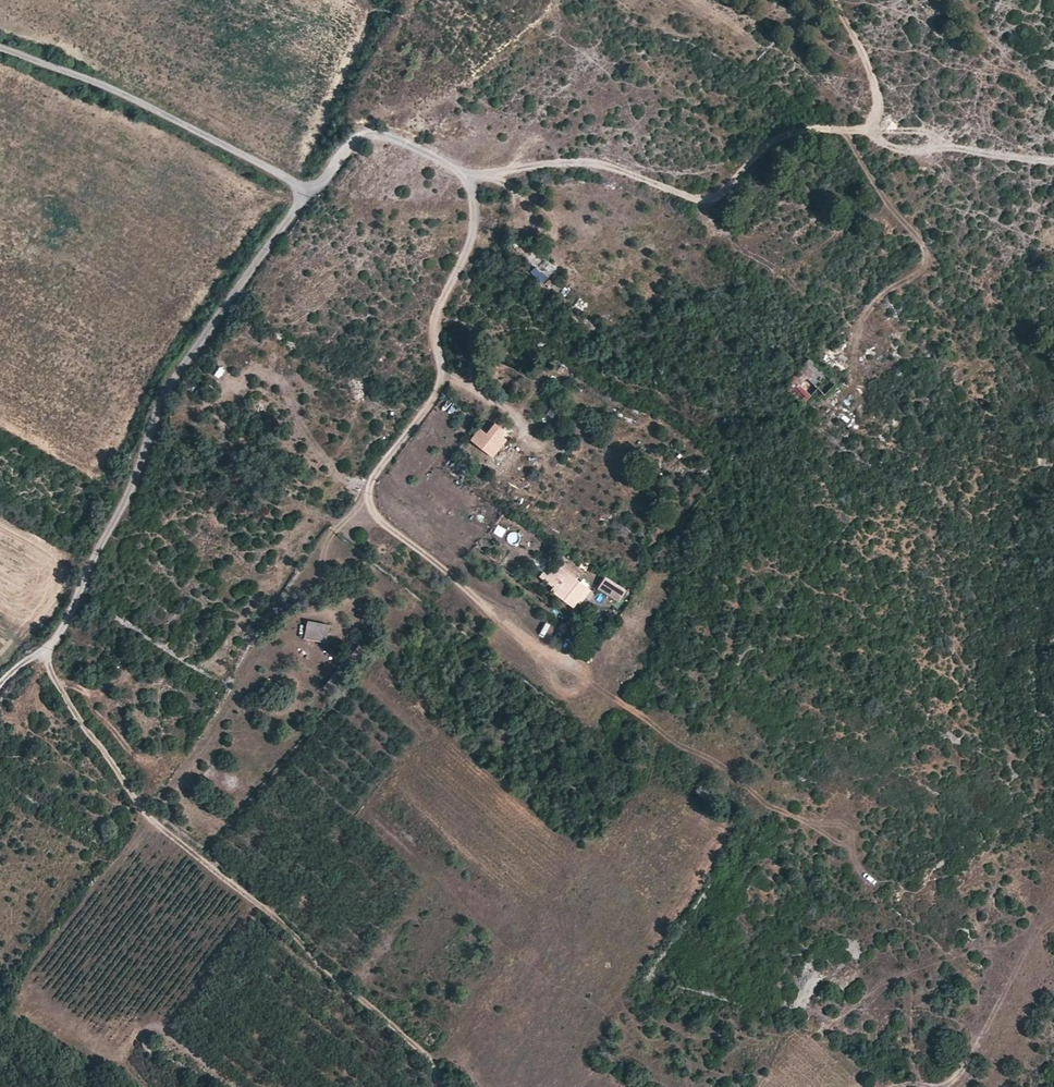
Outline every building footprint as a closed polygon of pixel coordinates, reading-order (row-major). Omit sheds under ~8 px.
[(817,388),(825,394),(835,383),(809,359),(793,376),(794,377),(785,386),(803,403),(817,388)] [(486,452),(493,443),(486,436),(484,438),(476,432),(471,439),(486,452)] [(581,604),(592,590),(557,562),(544,578),(553,585),(550,589),(573,607),(578,602),(581,604)] [(619,602),(626,590),(605,577),(597,589),(619,602)] [(305,639),(327,643),(330,625),(308,621),(305,639)] [(696,793),(704,798),(714,781),(705,776),(696,793)]
